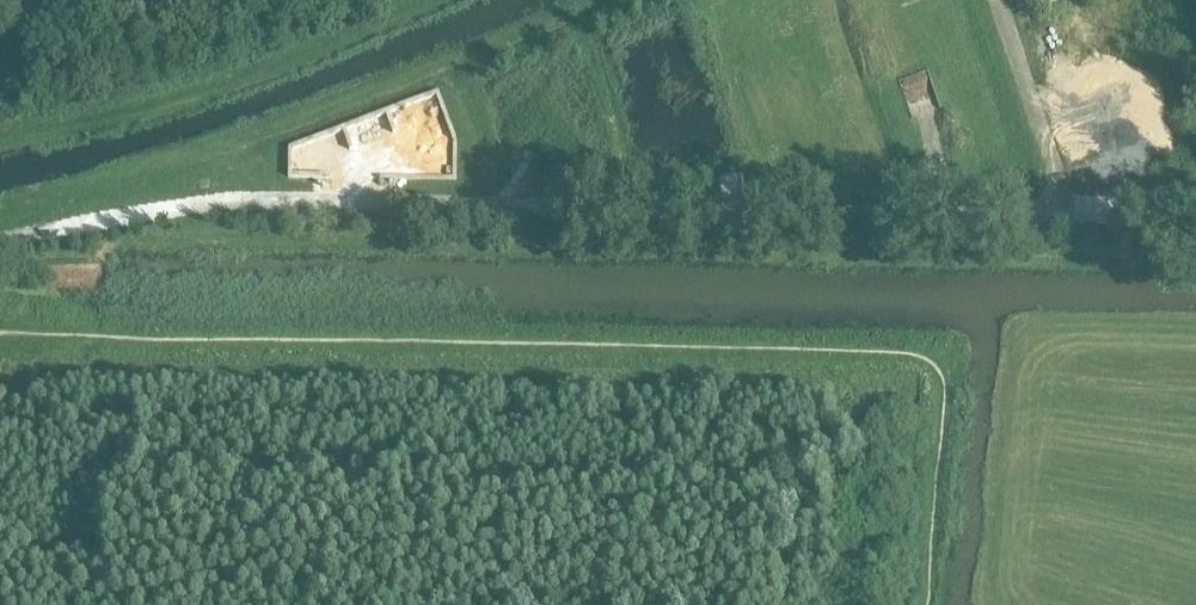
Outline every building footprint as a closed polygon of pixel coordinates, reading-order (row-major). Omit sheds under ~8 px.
[(338,129),(291,145),(302,175),(334,164),(332,158),(347,153),(338,129)]
